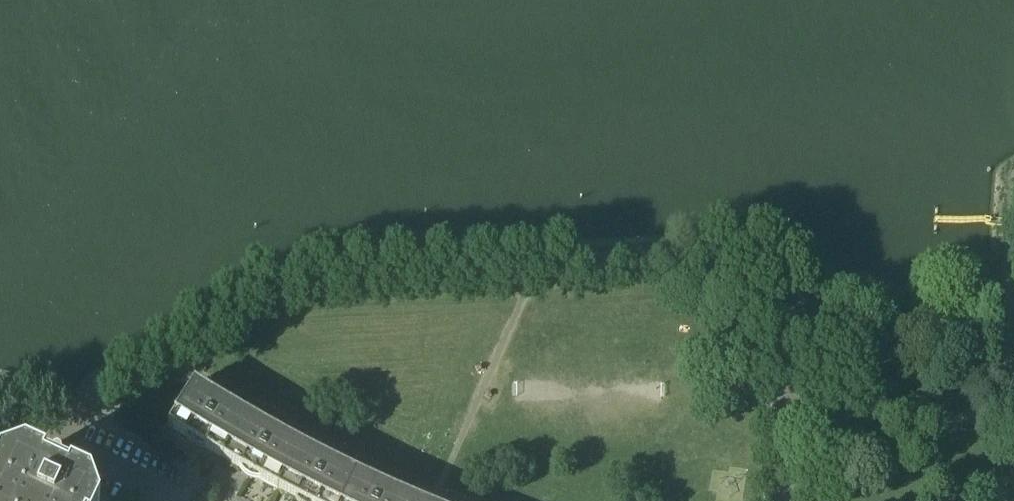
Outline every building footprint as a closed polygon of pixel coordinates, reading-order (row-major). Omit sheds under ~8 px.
[(375,484),(355,474),(319,457),(281,436),(265,428),(228,406),(194,381),(168,422),(187,438),(203,448),(241,470),(257,479),(297,500),(299,500),(413,500),(412,500),(375,484)] [(165,432),(158,442),(168,448),(174,438),(165,432)] [(23,466),(0,474),(0,500),(90,500),(89,496),(68,486),(66,491),(41,480),(44,475),(23,466)]
